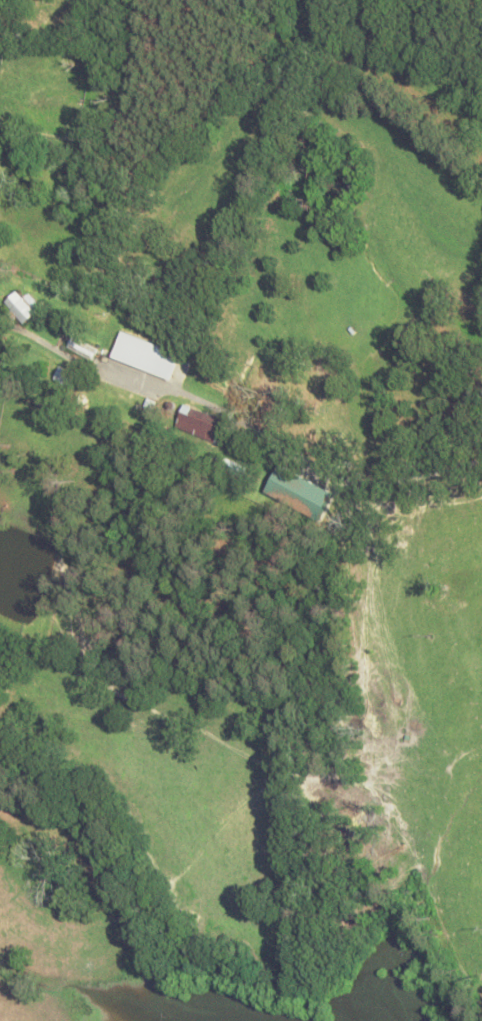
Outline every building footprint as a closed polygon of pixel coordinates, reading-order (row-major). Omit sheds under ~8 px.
[(25,301),(19,295),(6,307),(25,327),(43,310),(30,297),(25,301)] [(172,382),(182,356),(123,334),(113,359),(172,382)] [(69,352),(91,367),(103,350),(81,335),(69,352)] [(79,378),(60,369),(54,382),(73,391),(79,378)] [(218,445),(226,422),(184,408),(176,431),(218,445)]
